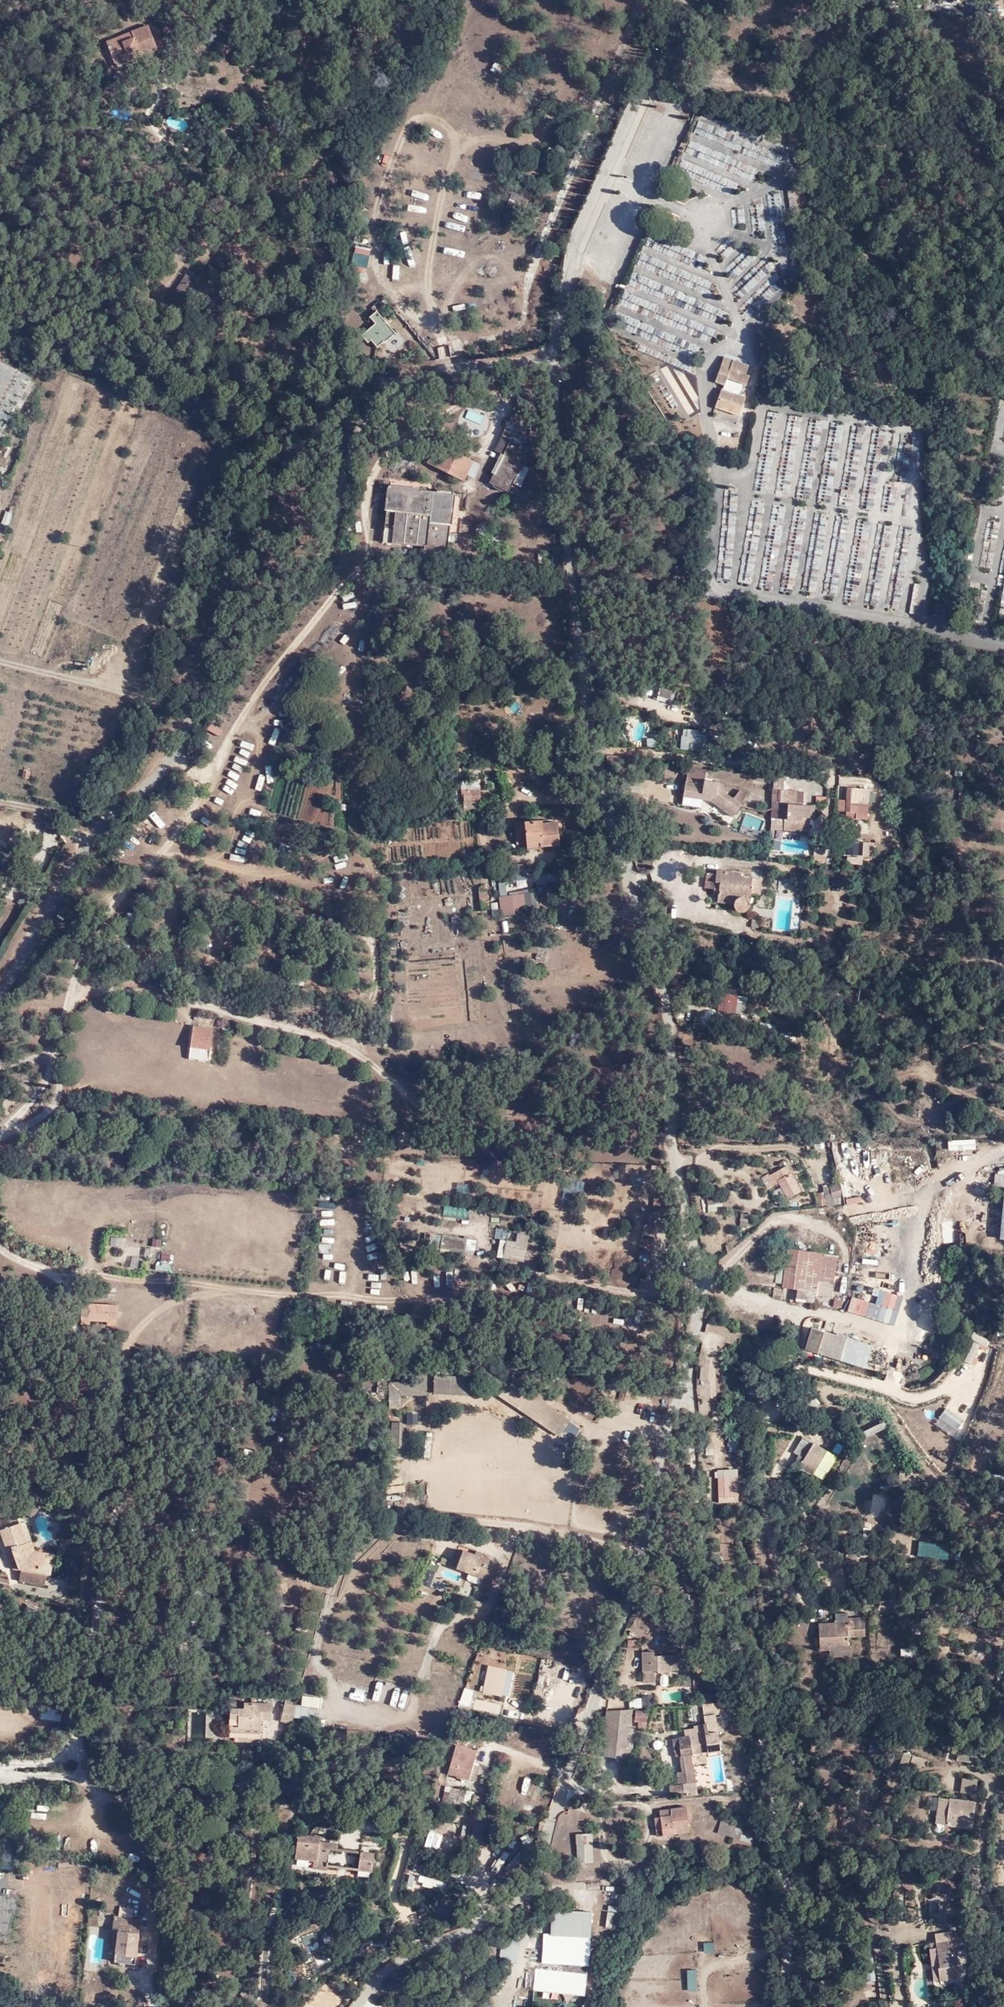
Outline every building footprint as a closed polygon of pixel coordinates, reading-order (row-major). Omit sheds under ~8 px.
[(142,55),(144,58),(161,52),(151,27),(110,44),(118,65),(142,55)] [(119,68),(144,58),(142,55),(118,65),(119,68)] [(712,188),(733,194),(736,183),(721,179),(720,183),(714,181),(712,188)] [(186,246),(175,239),(169,246),(181,253),(186,246)] [(354,255),(368,260),(371,250),(357,246),(354,255)] [(189,304),(204,281),(194,274),(179,297),(189,304)] [(373,323),(361,334),(381,343),(393,332),(376,311),(369,317),(373,323)] [(443,357),(451,356),(450,345),(442,346),(443,357)] [(724,359),(721,367),(730,371),(732,362),(724,359)] [(730,371),(745,376),(749,368),(732,362),(730,371)] [(747,385),(750,378),(745,376),(730,371),(721,367),(716,383),(725,386),(727,379),(747,385)] [(746,400),(722,391),(716,408),(739,417),(746,400)] [(509,435),(504,450),(491,481),(494,482),(492,488),(495,492),(502,494),(505,493),(507,488),(512,489),(515,482),(522,484),(531,464),(524,462),(530,445),(524,442),(530,427),(506,417),(500,432),(509,435)] [(654,445),(660,437),(664,431),(658,427),(649,441),(654,445)] [(494,445),(504,450),(509,435),(500,432),(494,445)] [(666,442),(660,437),(654,445),(662,449),(666,442)] [(427,467),(468,484),(469,479),(465,478),(470,465),(475,468),(477,462),(435,445),(427,467)] [(464,497),(392,492),(388,539),(395,540),(395,549),(428,551),(429,555),(451,556),(453,536),(462,537),(464,497)] [(772,554),(774,539),(767,538),(765,553),(772,554)] [(764,557),(760,575),(767,577),(771,559),(764,557)] [(830,595),(833,562),(826,562),(823,595),(830,595)] [(913,613),(915,583),(902,582),(900,612),(913,613)] [(658,698),(671,702),(674,692),(662,688),(658,698)] [(690,750),(709,752),(711,732),(687,730),(687,738),(691,738),(690,750)] [(242,740),(241,747),(253,750),(255,743),(242,740)] [(705,768),(688,766),(685,795),(712,799),(732,814),(747,793),(740,788),(732,797),(726,792),(728,789),(715,779),(704,778),(705,768)] [(774,776),(773,788),(787,790),(787,778),(774,776)] [(219,796),(229,800),(237,782),(227,777),(219,796)] [(773,788),(771,818),(784,819),(783,830),(799,831),(801,818),(808,819),(809,806),(795,805),(787,804),(788,790),(787,790),(773,788)] [(846,812),(857,813),(858,804),(868,805),(869,790),(847,788),(846,812)] [(463,802),(478,802),(478,790),(462,790),(463,802)] [(796,791),(788,790),(787,804),(795,805),(796,791)] [(827,791),(815,793),(816,803),(828,802),(827,791)] [(858,804),(857,813),(868,814),(868,805),(858,804)] [(249,814),(260,817),(262,811),(251,807),(249,814)] [(143,825),(154,835),(165,823),(154,813),(143,825)] [(514,841),(526,841),(541,840),(541,843),(558,842),(558,823),(539,823),(538,820),(514,820),(514,841)] [(398,862),(433,855),(427,825),(392,832),(398,862)] [(141,827),(136,832),(148,843),(153,837),(141,827)] [(461,838),(463,854),(479,851),(477,835),(461,838)] [(541,840),(526,841),(527,848),(542,847),(541,843),(541,840)] [(862,840),(847,840),(847,855),(862,855),(862,840)] [(863,841),(863,856),(874,856),(875,841),(863,841)] [(825,864),(826,854),(826,849),(814,848),(813,863),(825,864)] [(834,865),(835,854),(826,854),(825,864),(834,865)] [(337,869),(346,867),(343,855),(334,858),(337,869)] [(726,892),(725,897),(743,900),(742,908),(742,915),(748,919),(754,918),(757,912),(758,902),(768,903),(771,883),(749,880),(749,875),(722,872),(722,877),(714,875),(712,890),(726,892)] [(539,884),(557,883),(557,873),(539,874),(539,884)] [(514,879),(515,889),(534,887),(533,878),(514,879)] [(499,885),(500,894),(507,894),(506,884),(499,885)] [(541,890),(530,892),(507,895),(509,914),(522,912),(522,908),(531,907),(543,905),(541,890)] [(743,900),(725,897),(725,905),(742,908),(743,900)] [(490,903),(492,913),(499,912),(497,902),(490,903)] [(719,1012),(736,1017),(741,1002),(725,996),(719,1012)] [(188,1038),(209,1043),(210,1033),(189,1030),(188,1038)] [(207,1058),(209,1043),(188,1038),(186,1056),(207,1058)] [(974,1140),(948,1142),(948,1151),(975,1148),(974,1140)] [(786,1163),(769,1172),(773,1181),(778,1178),(787,1196),(800,1190),(786,1163)] [(1003,1199),(1003,1164),(999,1163),(998,1169),(995,1169),(993,1197),(1003,1199)] [(571,1180),(570,1192),(584,1193),(584,1180),(571,1180)] [(842,1198),(840,1184),(830,1185),(831,1190),(832,1199),(842,1198)] [(832,1199),(831,1190),(824,1191),(826,1203),(832,1202),(832,1199)] [(826,1203),(824,1191),(817,1192),(819,1206),(826,1205),(826,1203)] [(445,1205),(444,1217),(470,1218),(470,1207),(445,1205)] [(614,1210),(600,1208),(599,1214),(613,1216),(614,1210)] [(146,1246),(147,1234),(131,1233),(128,1268),(142,1270),(143,1266),(149,1266),(150,1257),(154,1257),(155,1247),(146,1246)] [(431,1254),(467,1251),(465,1234),(430,1236),(431,1254)] [(513,1244),(503,1243),(500,1261),(522,1265),(527,1238),(515,1235),(513,1244)] [(161,1248),(162,1239),(152,1238),(151,1246),(161,1248)] [(468,1238),(466,1252),(475,1253),(477,1239),(468,1238)] [(500,1261),(503,1243),(497,1242),(494,1260),(500,1261)] [(790,1248),(787,1265),(784,1283),(783,1286),(799,1288),(797,1298),(814,1301),(816,1290),(832,1292),(837,1254),(834,1253),(808,1250),(790,1248)] [(155,1270),(170,1271),(171,1252),(162,1252),(161,1261),(156,1261),(155,1270)] [(784,1283),(787,1265),(743,1259),(740,1279),(777,1284),(777,1282),(784,1283)] [(331,1280),(332,1267),(319,1266),(318,1279),(331,1280)] [(842,1308),(842,1299),(833,1298),(832,1307),(842,1308)] [(108,1322),(117,1322),(117,1306),(83,1304),(82,1320),(91,1321),(108,1322)] [(812,1327),(809,1350),(817,1353),(825,1331),(812,1327)] [(825,1331),(817,1353),(841,1359),(847,1337),(825,1331)] [(974,1365),(979,1348),(986,1350),(990,1339),(971,1333),(963,1362),(974,1365)] [(872,1345),(847,1337),(841,1359),(866,1366),(872,1345)] [(868,1362),(866,1369),(880,1372),(882,1365),(868,1362)] [(497,1395),(527,1415),(538,1400),(502,1377),(432,1374),(432,1393),(497,1395)] [(425,1381),(398,1381),(398,1395),(426,1395),(425,1381)] [(538,1400),(527,1415),(558,1436),(559,1434),(568,1421),(570,1419),(539,1399),(538,1400)] [(419,1425),(418,1413),(410,1413),(411,1425),(419,1425)] [(568,1421),(559,1434),(571,1441),(579,1428),(568,1421)] [(802,1464),(813,1471),(822,1456),(827,1460),(832,1452),(815,1442),(807,1456),(804,1455),(802,1460),(803,1461),(802,1464)] [(738,1503),(738,1472),(718,1472),(719,1503),(738,1503)] [(34,1501),(28,1496),(24,1501),(31,1506),(34,1501)] [(2,1550),(7,1548),(12,1561),(17,1563),(16,1569),(15,1579),(41,1584),(42,1574),(35,1572),(38,1557),(23,1555),(21,1547),(23,1546),(21,1542),(15,1523),(0,1528),(0,1544),(2,1550)] [(26,1540),(21,1542),(23,1546),(21,1547),(23,1555),(38,1557),(39,1553),(30,1551),(26,1540)] [(927,1544),(926,1550),(938,1553),(939,1547),(927,1544)] [(7,1548),(2,1550),(8,1567),(16,1569),(17,1563),(12,1561),(7,1548)] [(454,1566),(491,1575),(494,1568),(485,1564),(486,1561),(479,1559),(472,1556),(459,1551),(454,1566)] [(35,1572),(42,1574),(46,1574),(49,1555),(39,1553),(38,1557),(35,1572)] [(688,1573),(683,1565),(673,1570),(678,1579),(688,1573)] [(486,1588),(491,1575),(454,1566),(453,1569),(478,1579),(476,1584),(486,1588)] [(426,1584),(443,1590),(446,1581),(429,1576),(426,1584)] [(831,1643),(848,1643),(849,1634),(849,1628),(853,1628),(853,1634),(865,1634),(865,1615),(847,1616),(847,1620),(818,1620),(819,1648),(831,1647),(831,1643)] [(849,1652),(848,1643),(831,1643),(831,1647),(831,1652),(849,1652)] [(655,1652),(643,1653),(645,1671),(645,1682),(658,1681),(657,1673),(669,1673),(669,1671),(678,1671),(678,1655),(656,1656),(655,1652)] [(574,1674),(576,1665),(555,1662),(553,1670),(574,1674)] [(484,1693),(504,1695),(506,1667),(487,1666),(484,1693)] [(538,1674),(535,1691),(543,1692),(546,1675),(538,1674)] [(381,1703),(390,1704),(391,1703),(399,1704),(400,1688),(383,1686),(381,1703)] [(641,1706),(652,1704),(650,1694),(640,1695),(641,1706)] [(707,1750),(721,1748),(716,1714),(727,1713),(725,1702),(705,1704),(708,1734),(673,1738),(675,1753),(681,1751),(682,1759),(693,1758),(693,1754),(708,1753),(707,1750)] [(242,1709),(229,1708),(228,1730),(237,1730),(238,1728),(259,1729),(260,1720),(269,1720),(270,1704),(243,1703),(242,1709)] [(290,1725),(291,1722),(295,1707),(283,1704),(278,1722),(290,1725)] [(631,1710),(607,1713),(604,1736),(598,1735),(597,1746),(594,1746),(593,1755),(626,1758),(631,1710)] [(39,1720),(49,1722),(50,1713),(41,1711),(39,1720)] [(50,1713),(49,1722),(59,1723),(60,1714),(50,1713)] [(638,1722),(647,1723),(647,1714),(636,1713),(635,1722),(638,1722)] [(546,1742),(547,1733),(526,1731),(525,1740),(546,1742)] [(468,1780),(472,1765),(476,1753),(455,1745),(446,1774),(468,1780)] [(722,1755),(721,1748),(707,1750),(708,1753),(709,1757),(722,1755)] [(670,1784),(670,1786),(686,1784),(691,1783),(690,1770),(692,1770),(681,1760),(682,1771),(678,1772),(679,1784),(670,1784)] [(479,1767),(472,1765),(468,1780),(474,1782),(479,1767)] [(961,1776),(959,1792),(975,1795),(977,1779),(961,1776)] [(686,1784),(670,1786),(670,1794),(687,1793),(686,1784)] [(201,1790),(186,1788),(185,1799),(199,1801),(201,1790)] [(942,1823),(946,1797),(935,1795),(931,1821),(942,1823)] [(946,1795),(946,1797),(942,1823),(942,1824),(969,1828),(973,1799),(946,1795)] [(671,1815),(660,1817),(654,1818),(657,1835),(666,1834),(667,1835),(689,1831),(686,1807),(670,1809),(671,1815)] [(659,1810),(660,1817),(671,1815),(670,1809),(659,1810)] [(736,1813),(735,1819),(746,1823),(747,1817),(736,1813)] [(746,1823),(735,1819),(722,1816),(717,1833),(733,1837),(732,1842),(751,1846),(756,1831),(745,1828),(746,1823)] [(432,1846),(436,1833),(429,1831),(425,1845),(432,1846)] [(577,1863),(592,1862),(592,1833),(576,1833),(577,1863)] [(291,1859),(314,1862),(315,1854),(325,1856),(326,1850),(334,1850),(334,1845),(315,1843),(315,1838),(294,1834),(291,1859)] [(354,1871),(368,1873),(370,1854),(357,1852),(354,1871)] [(315,1854),(314,1862),(324,1863),(325,1856),(315,1854)] [(416,1871),(431,1873),(432,1858),(417,1856),(416,1871)] [(413,1874),(411,1881),(425,1884),(426,1877),(413,1874)] [(548,1910),(547,1935),(587,1938),(588,1914),(548,1910)] [(614,1927),(615,1912),(607,1912),(606,1927),(614,1927)] [(126,1922),(118,1921),(110,1920),(109,1931),(115,1932),(113,1952),(112,1963),(134,1965),(134,1962),(136,1945),(139,1923),(132,1922),(126,1922)] [(953,1940),(965,1938),(965,1932),(952,1933),(953,1940)] [(587,1938),(547,1935),(541,1934),(538,1962),(585,1966),(587,1938)] [(967,1949),(965,1938),(953,1940),(938,1943),(941,1964),(943,1964),(942,1967),(939,1968),(941,1981),(957,1979),(955,1964),(961,1963),(959,1951),(967,1949)] [(703,1942),(704,1953),(714,1952),(713,1941),(703,1942)] [(134,1962),(142,1962),(143,1945),(136,1945),(134,1962)] [(875,1958),(866,1959),(868,1982),(878,1981),(875,1958)] [(579,1997),(582,1974),(525,1968),(523,1992),(579,1997)] [(696,1969),(686,1970),(688,1991),(697,1990),(696,1969)]
